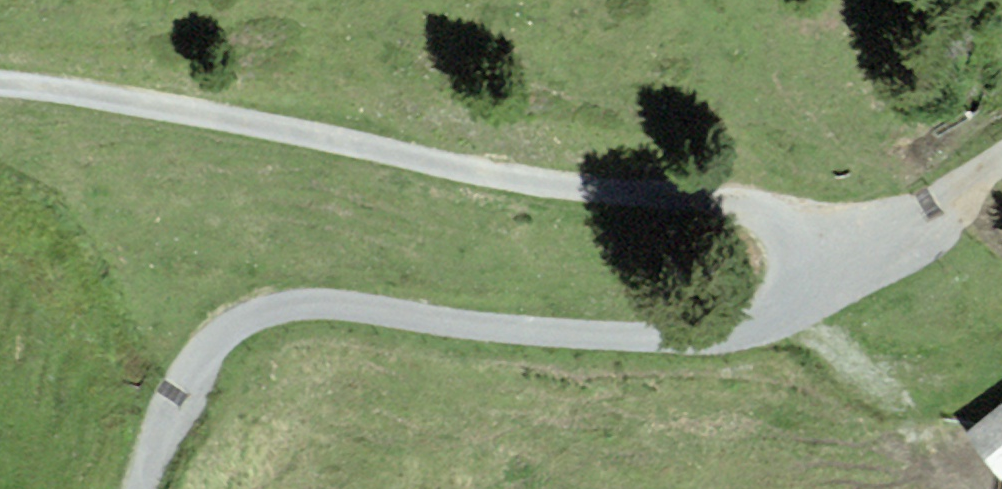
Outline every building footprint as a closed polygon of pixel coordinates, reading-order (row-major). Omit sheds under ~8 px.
[(972,431),(1001,468),(1001,406),(972,431)]
